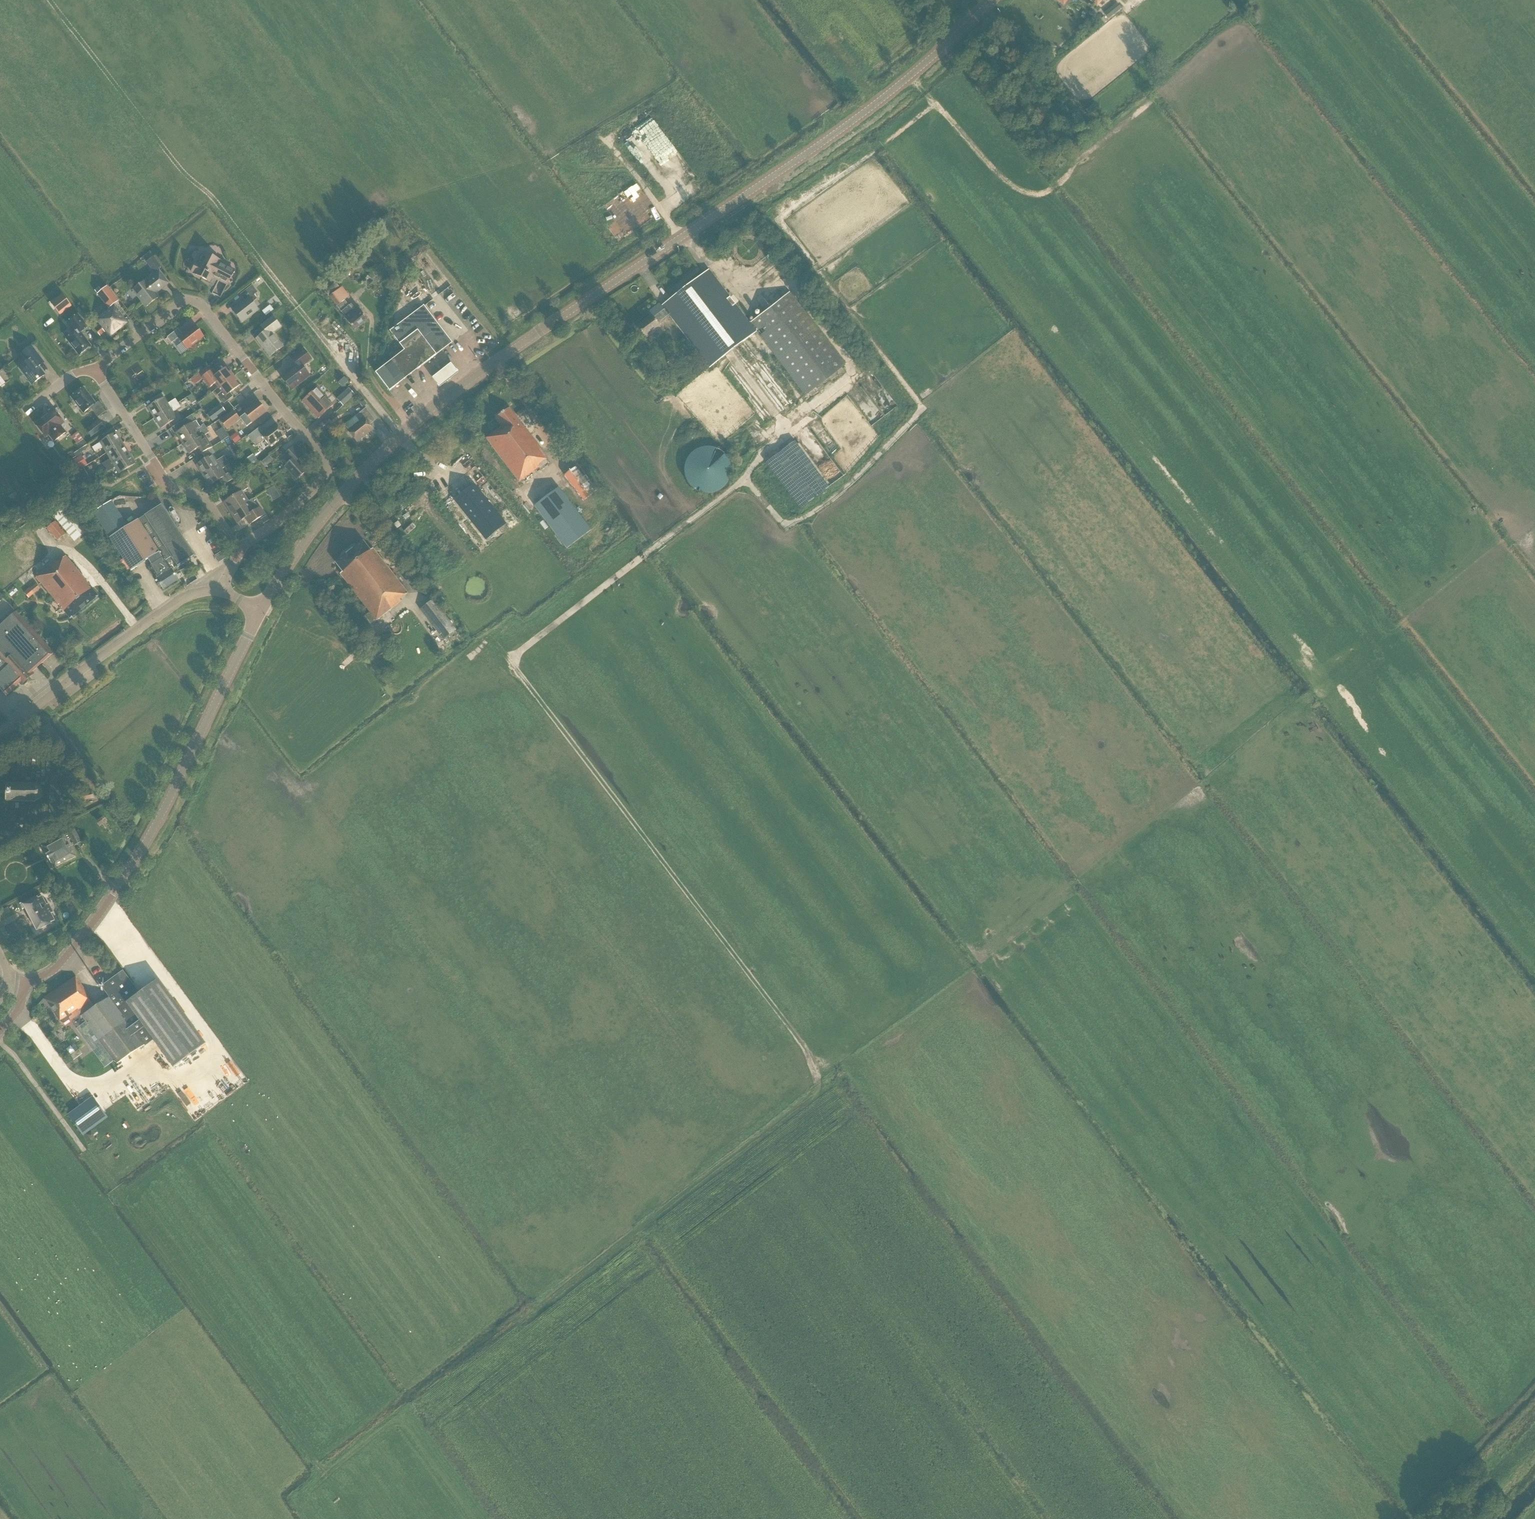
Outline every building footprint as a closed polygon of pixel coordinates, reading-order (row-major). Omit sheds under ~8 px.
[(1109,19),(1121,9),(1118,5),(1106,15),(1109,19)] [(652,114),(651,113),(658,105),(651,99),(637,114),(645,122),(652,114)] [(645,132),(673,176),(689,166),(671,137),(664,142),(663,141),(657,144),(650,132),(659,127),(655,121),(649,125),(651,128),(645,132)] [(228,285),(235,271),(219,263),(220,261),(205,253),(200,263),(197,262),(192,273),(210,282),(212,277),(228,285)] [(352,270),(355,280),(367,276),(364,267),(352,270)] [(789,293),(759,316),(750,323),(709,270),(662,306),(665,309),(653,318),(652,316),(637,327),(645,339),(660,327),(659,325),(670,317),(710,369),(717,363),(765,426),(845,365),(789,293)] [(159,297),(156,293),(168,283),(160,272),(147,282),(146,281),(133,291),(146,307),(159,297)] [(336,282),(325,291),(330,297),(342,312),(346,317),(345,318),(355,330),(367,319),(357,308),(353,311),(344,301),(343,302),(341,299),(348,295),(342,287),(341,288),(336,282)] [(734,297),(738,294),(731,285),(727,287),(734,297)] [(108,286),(99,294),(110,308),(119,300),(108,286)] [(256,292),(252,287),(242,295),(246,300),(233,311),(242,323),(258,310),(252,302),(257,299),(254,294),(256,292)] [(72,306),(63,295),(52,303),(60,315),(72,306)] [(405,314),(419,303),(416,299),(402,310),(405,314)] [(263,311),(266,313),(273,306),(270,303),(263,311)] [(389,391),(418,369),(436,355),(452,343),(424,306),(390,331),(405,351),(376,373),(389,391)] [(114,307),(98,319),(110,335),(126,323),(114,307)] [(75,333),(67,339),(79,356),(91,346),(81,333),(88,327),(78,315),(67,323),(75,333)] [(283,347),(272,333),(281,327),(273,317),(261,326),(266,332),(257,339),(271,357),(283,347)] [(178,338),(188,350),(204,337),(195,325),(183,335),(178,329),(167,338),(172,343),(178,338)] [(22,354),(28,362),(20,368),(33,385),(45,375),(35,363),(41,359),(31,347),(22,354)] [(297,365),(281,377),(292,390),(310,376),(302,367),(311,359),(304,350),(292,359),(297,365)] [(13,351),(8,357),(12,361),(18,355),(13,351)] [(427,375),(435,386),(453,371),(445,361),(427,375)] [(219,388),(234,376),(227,368),(216,376),(212,370),(211,371),(208,366),(191,379),(195,384),(202,378),(210,388),(215,384),(219,388)] [(327,370),(324,375),(329,379),(333,374),(327,370)] [(230,393),(241,385),(234,376),(219,388),(221,392),(217,395),(224,404),(233,397),(230,393)] [(348,378),(345,381),(351,387),(355,384),(348,378)] [(83,413),(96,404),(84,388),(71,398),(83,413)] [(317,388),(302,401),(310,410),(325,397),(317,388)] [(354,395),(348,389),(337,399),(343,406),(354,395)] [(186,397),(182,401),(187,407),(192,403),(186,397)] [(319,419),(333,406),(325,397),(310,410),(319,419)] [(168,404),(164,398),(148,408),(154,418),(178,403),(176,399),(168,404)] [(833,406),(842,418),(853,410),(844,398),(833,406)] [(252,423),(266,412),(258,402),(244,412),(245,414),(240,418),(247,427),(252,423)] [(161,429),(177,419),(173,412),(181,407),(178,403),(154,418),(161,429)] [(207,414),(212,421),(225,411),(220,404),(207,414)] [(366,408),(355,416),(360,422),(348,431),(357,442),(373,430),(369,425),(375,420),(366,408)] [(519,482),(539,467),(540,469),(548,463),(539,451),(541,449),(524,426),(523,427),(509,408),(495,419),(502,427),(486,439),(519,482)] [(54,442),(66,433),(61,426),(64,423),(54,409),(35,424),(45,438),(49,435),(54,442)] [(220,420),(227,430),(240,419),(232,410),(220,420)] [(185,428),(176,433),(183,444),(207,429),(204,424),(200,427),(196,422),(192,415),(182,422),(185,428)] [(87,431),(92,438),(105,428),(100,421),(87,431)] [(265,440),(270,446),(284,435),(276,425),(264,434),(259,428),(248,436),(256,447),(265,440)] [(824,484),(843,472),(824,444),(824,442),(813,426),(799,431),(804,446),(799,438),(791,440),(782,446),(783,448),(812,492),(825,487),(824,484)] [(189,454),(199,448),(202,454),(209,450),(212,447),(208,441),(205,435),(209,433),(207,429),(183,444),(189,454)] [(757,446),(766,439),(760,432),(751,439),(757,446)] [(92,448),(95,452),(103,447),(107,453),(123,443),(116,433),(100,443),(92,448)] [(235,433),(230,437),(235,443),(240,439),(235,433)] [(107,453),(111,459),(102,464),(105,468),(129,453),(123,443),(107,453)] [(88,458),(95,456),(91,447),(85,449),(88,458)] [(731,466),(729,461),(727,457),(724,454),(721,451),(717,448),(712,447),(708,447),(703,447),(698,448),(694,451),(691,454),(688,457),(686,461),(684,466),(684,470),(684,475),(686,479),(688,483),(691,487),(694,490),(699,492),(703,493),(708,494),(712,493),(717,492),(721,490),(724,487),(727,483),(729,479),(731,475),(731,470),(731,466)] [(285,454),(291,461),(285,467),(297,480),(307,471),(298,461),(301,457),(293,448),(285,454)] [(202,454),(206,460),(197,465),(203,476),(227,460),(224,456),(216,461),(213,456),(209,450),(202,454)] [(75,454),(78,458),(71,462),(77,471),(88,465),(79,451),(75,454)] [(108,472),(116,468),(120,474),(136,464),(129,453),(105,468),(108,472)] [(59,464),(66,473),(72,467),(66,459),(59,464)] [(225,475),(221,470),(230,465),(227,460),(203,476),(210,486),(219,480),(223,486),(233,479),(229,473),(225,475)] [(573,461),(562,470),(580,494),(591,485),(573,461)] [(78,473),(82,480),(89,476),(84,469),(78,473)] [(801,480),(792,486),(800,497),(808,491),(801,480)] [(235,496),(224,503),(231,513),(249,502),(242,492),(248,488),(244,481),(231,489),(235,496)] [(506,524),(475,485),(455,501),(486,539),(506,524)] [(533,505),(566,549),(591,530),(558,487),(533,505)] [(231,513),(237,523),(248,516),(252,523),(265,515),(261,508),(259,509),(253,499),(249,502),(231,513)] [(159,553),(158,550),(138,520),(128,526),(112,501),(93,513),(110,538),(131,571),(149,559),(158,553),(159,553)] [(409,504),(404,510),(413,517),(417,511),(409,504)] [(54,516),(75,542),(88,531),(67,505),(54,516)] [(162,559),(164,558),(171,569),(194,555),(162,505),(138,520),(158,550),(159,553),(158,553),(162,559)] [(132,512),(126,516),(130,523),(136,519),(132,512)] [(267,516),(261,519),(264,524),(270,520),(267,516)] [(56,522),(47,528),(58,541),(66,535),(56,522)] [(44,543),(50,539),(44,529),(38,533),(44,543)] [(370,551),(363,541),(357,546),(354,545),(342,555),(341,558),(335,563),(343,572),(340,574),(370,612),(363,617),(370,625),(376,620),(401,601),(400,599),(408,593),(373,549),(370,551)] [(171,569),(164,558),(162,559),(158,553),(149,559),(152,565),(150,567),(149,567),(150,567),(158,580),(157,580),(163,589),(178,580),(171,569)] [(66,556),(58,562),(57,560),(36,577),(70,619),(98,596),(66,556)] [(512,563),(507,566),(515,578),(520,574),(512,563)] [(549,578),(538,585),(541,590),(552,583),(549,578)] [(36,583),(30,588),(35,594),(41,589),(36,583)] [(21,590),(25,595),(31,592),(28,586),(21,590)] [(433,600),(420,609),(444,640),(456,630),(433,600)] [(16,612),(0,626),(0,690),(6,697),(7,696),(6,696),(20,683),(22,685),(24,685),(27,682),(27,680),(34,674),(32,672),(48,658),(53,654),(16,612)] [(6,801),(35,802),(42,797),(42,789),(36,785),(6,784),(6,790),(6,795),(6,801)] [(73,830),(68,833),(68,834),(64,836),(64,835),(42,847),(54,868),(75,856),(67,841),(71,839),(75,846),(80,843),(73,830)] [(48,909),(51,907),(49,904),(47,905),(42,896),(38,898),(23,905),(37,931),(51,924),(51,923),(55,921),(48,909)] [(101,986),(109,997),(95,1007),(82,1015),(82,1016),(117,1064),(144,1044),(146,1046),(154,1040),(174,1067),(206,1044),(159,979),(140,993),(123,970),(101,986)] [(95,1007),(91,1003),(92,1002),(86,995),(88,994),(76,977),(44,998),(60,1021),(61,1021),(62,1023),(64,1024),(69,1020),(69,1018),(79,1011),(82,1015),(95,1007)] [(77,1058),(83,1051),(75,1045),(69,1052),(77,1058)] [(226,1066),(231,1075),(238,1071),(232,1062),(226,1066)] [(93,1096),(68,1114),(83,1135),(108,1117),(93,1096)]
